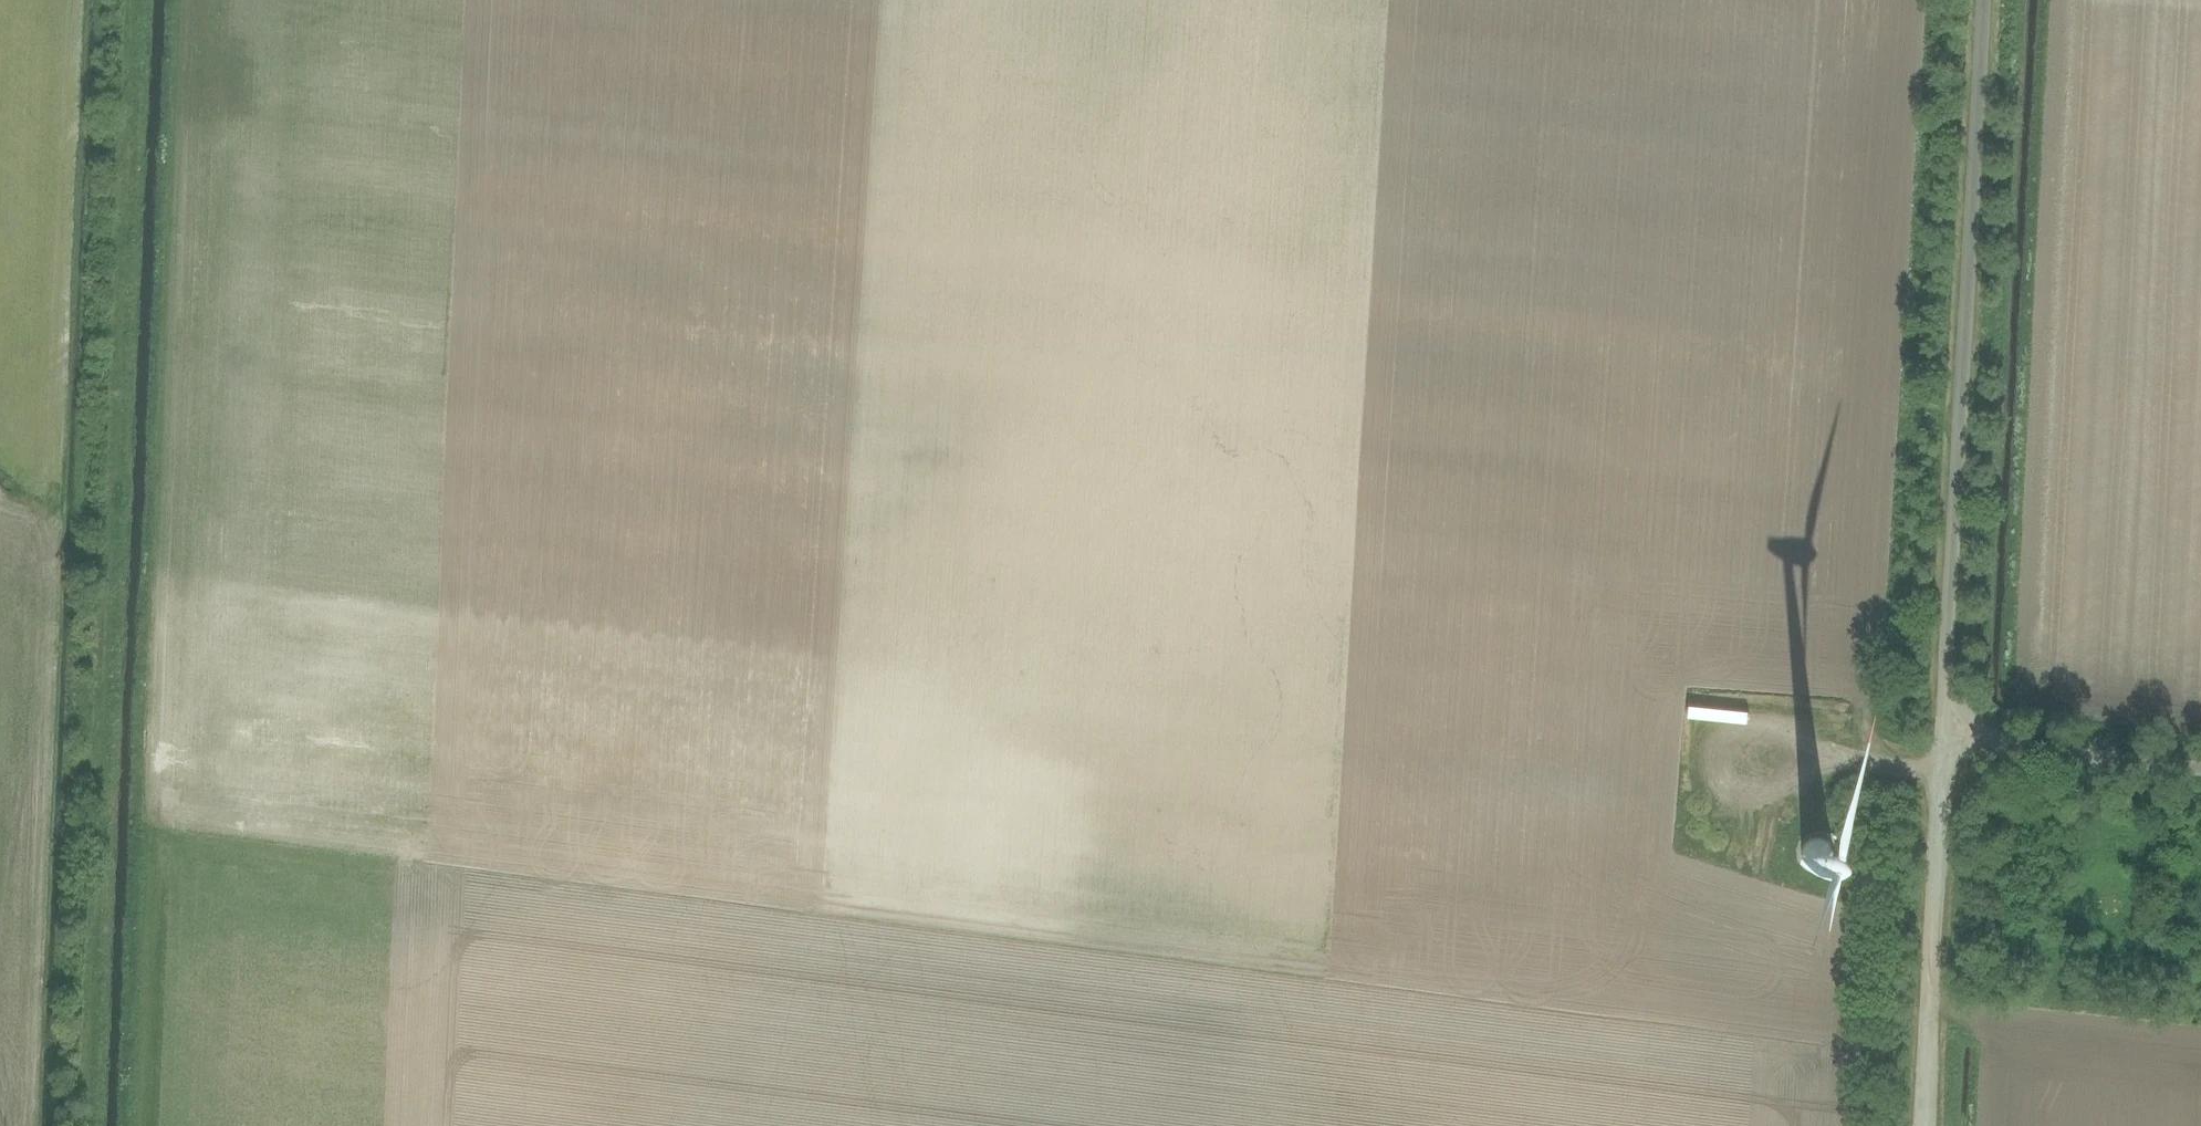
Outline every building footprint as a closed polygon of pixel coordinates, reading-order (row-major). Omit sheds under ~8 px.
[(1704,848),(1705,868),(1824,866),(1824,846),(1704,848)]
